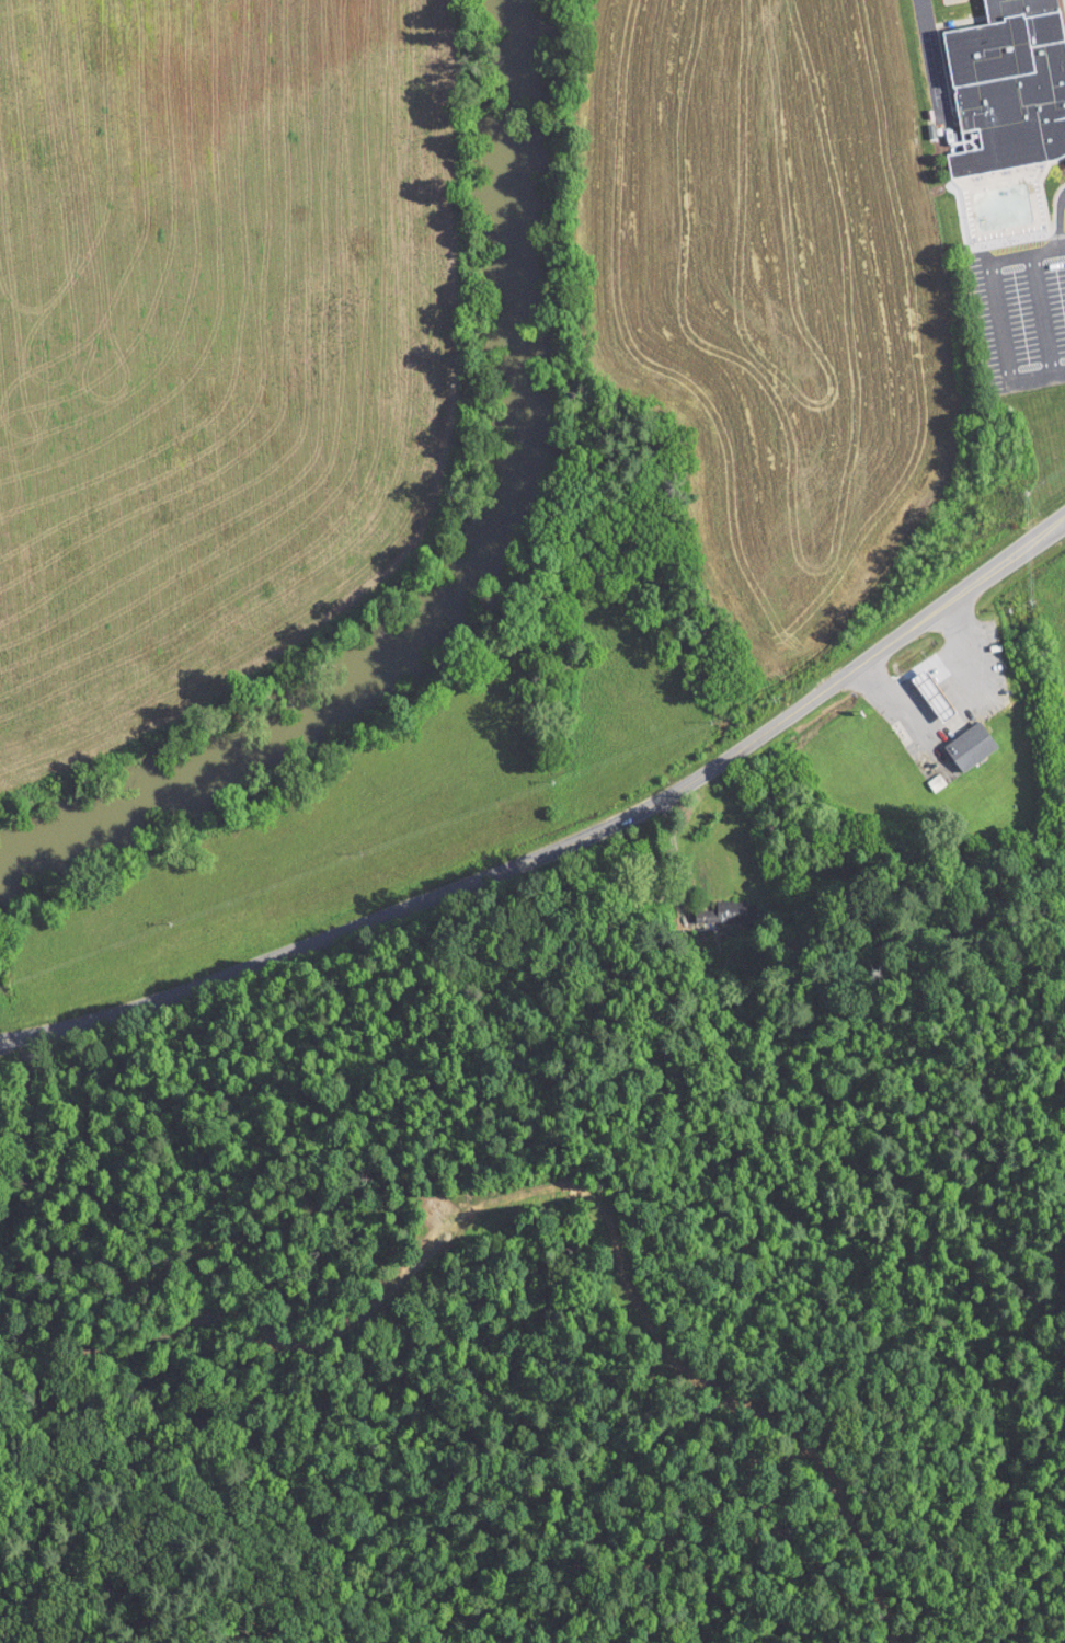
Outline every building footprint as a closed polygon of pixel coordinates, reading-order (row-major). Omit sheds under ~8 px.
[(1064,157),(1064,56),(1057,10),(941,28),(960,152),(945,154),(948,176),(1064,157)] [(906,678),(938,721),(953,711),(921,667),(906,678)] [(941,744),(961,770),(996,744),(977,717),(941,744)]
